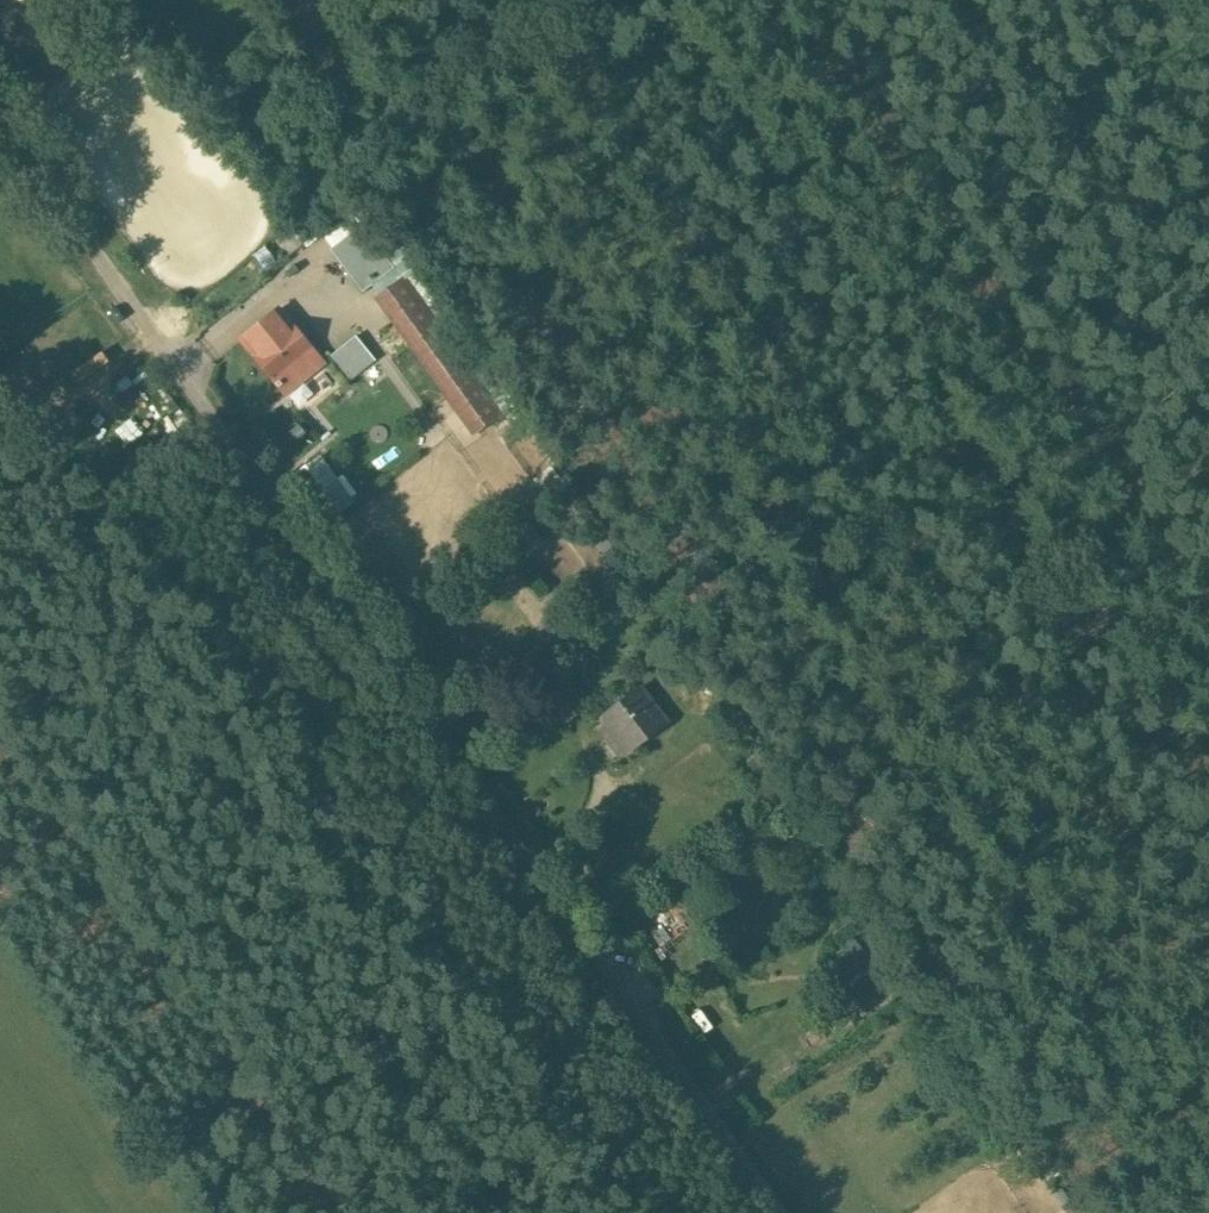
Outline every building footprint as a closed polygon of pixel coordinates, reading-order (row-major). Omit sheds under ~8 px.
[(384,237),(370,220),(335,248),(367,288),(392,268),(374,245),(384,237)] [(404,277),(380,294),(480,431),(503,414),(404,277)] [(279,311),(244,339),(287,390),(323,364),(279,311)] [(357,335),(332,355),(352,380),(377,360),(357,335)] [(174,443),(200,437),(193,409),(167,415),(174,443)] [(319,456),(293,475),(327,521),(353,502),(319,456)] [(565,681),(549,691),(569,720),(586,709),(565,681)] [(641,690),(604,716),(631,752),(665,723),(641,690)] [(1070,1212),(1091,1212),(1082,1201),(1069,1212),(1070,1212)]
